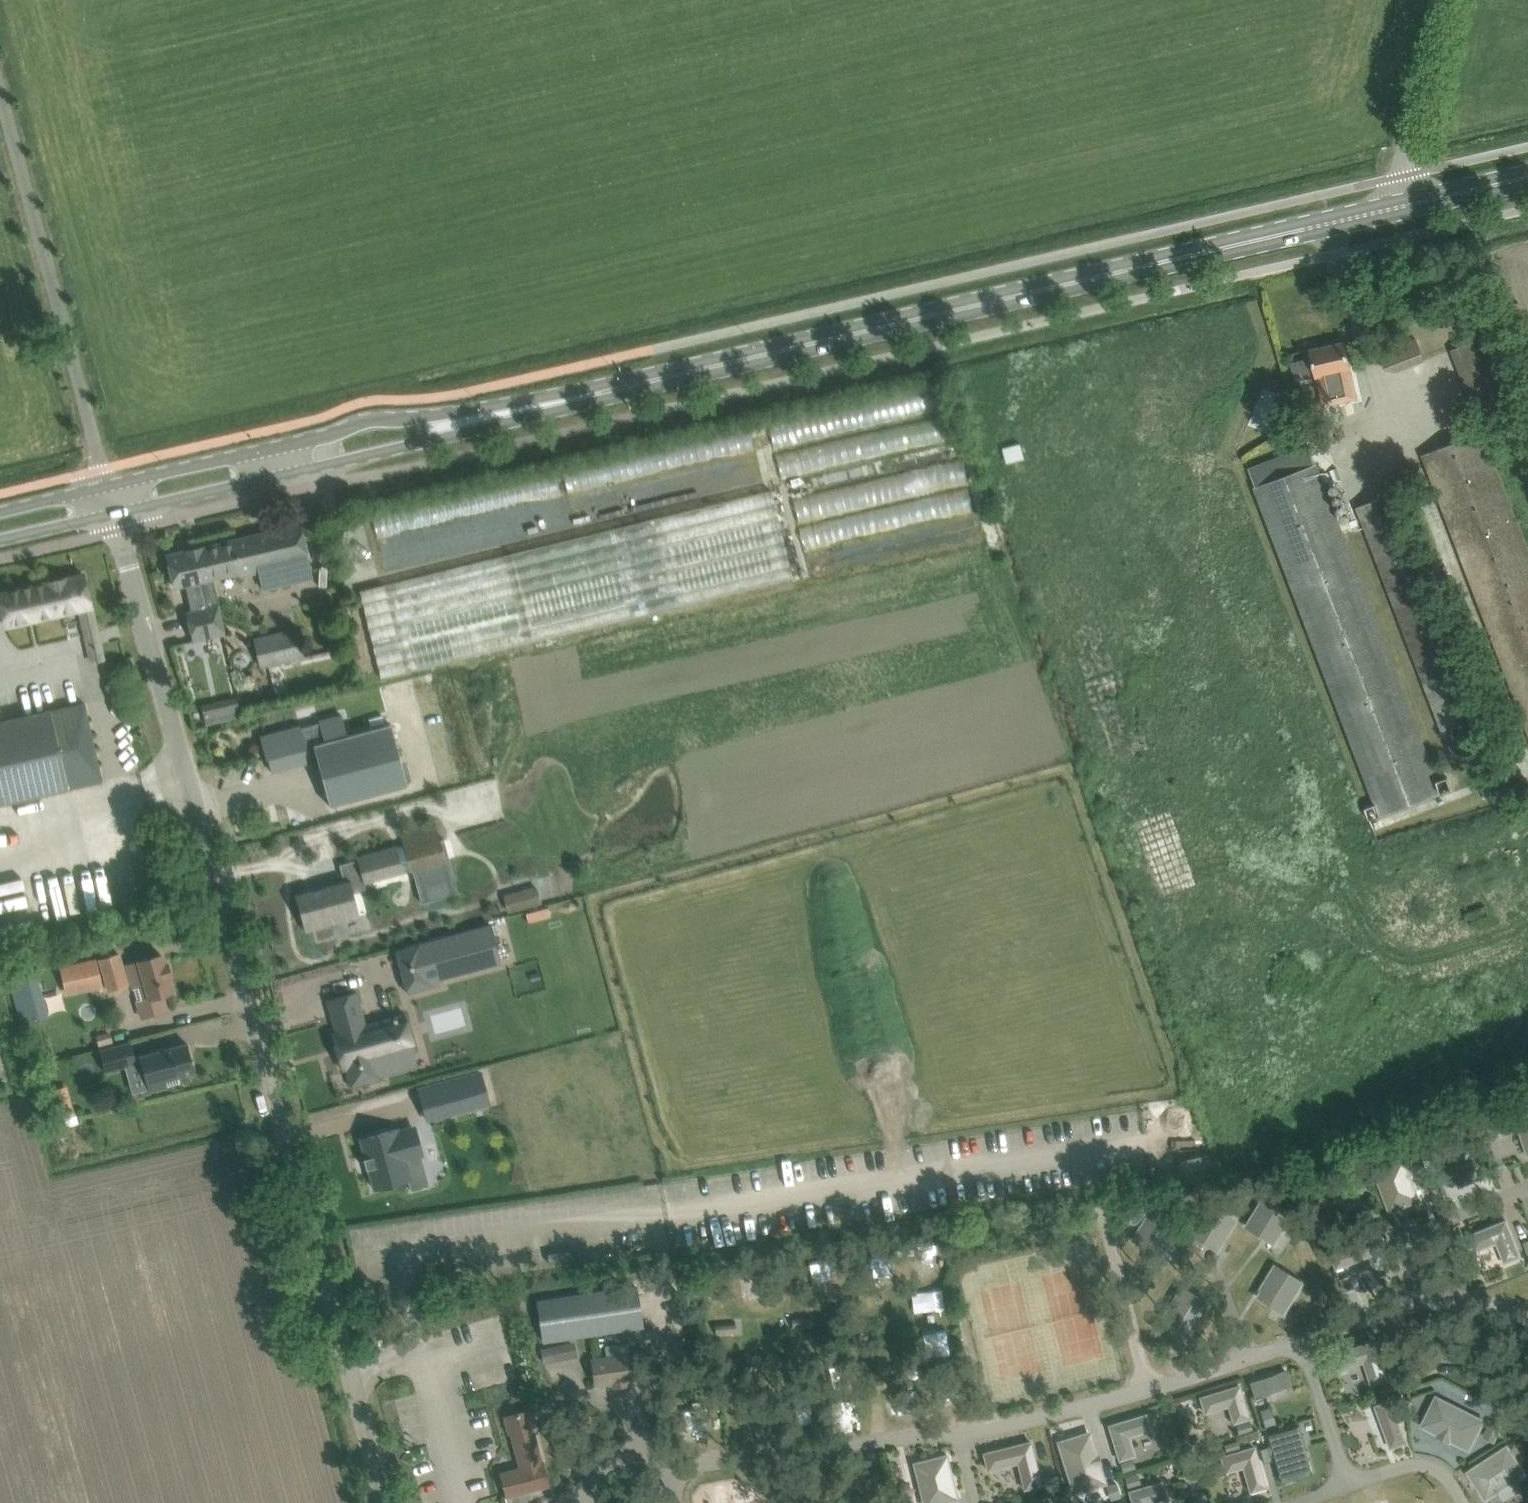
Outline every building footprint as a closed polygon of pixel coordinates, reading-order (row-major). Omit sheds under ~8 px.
[(1380,354),(1389,376),(1426,361),(1417,339),(1380,354)] [(1312,348),(1317,369),(1325,406),(1341,402),(1334,373),(1351,369),(1345,341),(1312,348)] [(1452,350),(1475,410),(1498,402),(1475,342),(1452,350)] [(774,444),(941,411),(936,390),(770,424),(774,444)] [(944,421),(777,450),(781,474),(948,445),(944,421)] [(1527,732),(1527,551),(1483,433),(1424,455),(1527,732)] [(568,487),(753,453),(750,436),(565,471),(568,487)] [(1020,442),(1004,447),(1008,462),(1024,457),(1020,442)] [(1308,447),(1248,468),(1377,805),(1382,816),(1441,793),(1437,782),(1308,447)] [(578,520),(760,477),(756,459),(574,502),(578,520)] [(966,460),(794,494),(805,547),(968,516),(970,526),(957,529),(959,537),(980,533),(971,487),(966,460)] [(771,490),(360,592),(382,681),(793,579),(771,490)] [(1358,508),(1443,732),(1451,729),(1472,721),(1480,719),(1394,494),(1358,508)] [(450,505),(375,515),(377,528),(383,527),(384,531),(452,522),(450,505)] [(313,578),(305,544),(300,525),(205,547),(205,546),(185,551),(185,552),(168,556),(175,587),(186,585),(193,613),(189,614),(195,641),(225,634),(219,608),(221,607),(214,579),(240,573),(241,576),(270,569),(274,587),(313,578)] [(987,545),(819,575),(823,598),(991,568),(987,545)] [(82,615),(86,635),(96,633),(90,606),(91,606),(84,574),(0,593),(0,604),(5,626),(80,608),(82,615)] [(336,626),(333,634),(338,641),(347,639),(350,631),(344,625),(336,626)] [(254,640),(260,667),(303,657),(297,630),(254,640)] [(89,647),(93,662),(102,659),(99,645),(89,647)] [(242,717),(237,698),(219,703),(224,722),(242,717)] [(65,707),(49,711),(49,710),(0,722),(0,805),(102,781),(85,703),(65,707)] [(280,731),(260,736),(266,759),(272,757),(276,771),(307,762),(306,758),(316,755),(326,792),(330,806),(382,792),(408,785),(390,723),(346,736),(340,714),(318,720),(319,722),(300,728),(300,726),(280,731)] [(1476,733),(1472,721),(1451,729),(1456,741),(1476,733)] [(1441,793),(1452,789),(1448,778),(1437,782),(1441,793)] [(1370,820),(1382,816),(1377,805),(1366,809),(1370,820)] [(403,843),(356,855),(364,884),(416,869),(425,900),(421,901),(421,903),(459,892),(458,891),(454,892),(445,859),(435,861),(430,842),(444,838),(443,837),(440,838),(435,822),(434,823),(435,825),(416,830),(417,833),(403,837),(402,832),(400,832),(403,843)] [(351,882),(296,897),(306,934),(313,932),(315,928),(350,918),(354,920),(361,919),(351,882)] [(536,887),(513,893),(517,908),(540,902),(536,887)] [(490,924),(395,950),(407,993),(440,984),(436,971),(498,954),(490,924)] [(165,952),(126,963),(142,1017),(167,1010),(162,995),(176,991),(171,975),(178,973),(175,961),(168,963),(165,952)] [(100,960),(108,990),(125,986),(127,985),(119,955),(100,960)] [(60,968),(67,994),(101,985),(95,959),(60,968)] [(46,1014),(35,972),(9,980),(21,1021),(46,1014)] [(404,1012),(364,1023),(355,990),(326,998),(335,1031),(331,1032),(341,1068),(344,1067),(350,1085),(379,1077),(374,1059),(414,1048),(404,1012)] [(136,1063),(130,1042),(99,1050),(105,1071),(136,1063)] [(195,1072),(187,1043),(171,1047),(170,1045),(156,1049),(156,1051),(140,1056),(149,1091),(168,1086),(168,1085),(179,1082),(178,1076),(195,1072)] [(481,1072),(439,1083),(447,1114),(489,1102),(481,1072)] [(1519,1127),(1527,1152),(1527,1106),(1498,1117),(1504,1132),(1519,1127)] [(76,1114),(65,1117),(67,1125),(78,1122),(76,1114)] [(396,1128),(361,1138),(366,1157),(363,1158),(363,1159),(365,1158),(367,1167),(366,1167),(366,1168),(369,1168),(375,1188),(395,1183),(394,1179),(409,1175),(408,1173),(422,1169),(419,1155),(423,1154),(417,1135),(415,1126),(405,1128),(397,1131),(396,1128)] [(1494,1127),(1481,1132),(1485,1141),(1497,1136),(1494,1127)] [(1444,1145),(1460,1186),(1489,1174),(1474,1133),(1444,1145)] [(1439,1146),(1428,1150),(1432,1163),(1443,1159),(1439,1146)] [(1420,1151),(1409,1155),(1414,1168),(1425,1164),(1420,1151)] [(1404,1158),(1374,1170),(1390,1211),(1420,1200),(1404,1158)] [(1308,1194),(1314,1209),(1359,1192),(1353,1177),(1308,1194)] [(1266,1196),(1247,1226),(1266,1237),(1268,1234),(1276,1232),(1280,1234),(1293,1213),(1266,1196)] [(1235,1220),(1208,1203),(1190,1232),(1208,1244),(1210,1240),(1219,1238),(1222,1240),(1235,1220)] [(1165,1247),(1178,1226),(1151,1209),(1133,1238),(1151,1250),(1153,1246),(1162,1245),(1165,1247)] [(1325,1211),(1312,1216),(1318,1230),(1330,1225),(1325,1211)] [(1506,1220),(1469,1235),(1475,1251),(1497,1242),(1505,1263),(1521,1256),(1506,1220)] [(1331,1253),(1337,1268),(1378,1252),(1372,1237),(1331,1253)] [(1257,1295),(1276,1307),(1278,1303),(1286,1301),(1290,1304),(1303,1283),(1276,1266),(1257,1295)] [(1350,1275),(1340,1278),(1345,1291),(1354,1288),(1350,1275)] [(634,1282),(536,1298),(543,1340),(641,1324),(634,1282)] [(1208,1304),(1181,1287),(1163,1316),(1181,1328),(1183,1325),(1192,1323),(1195,1325),(1208,1304)] [(943,1291),(913,1295),(915,1315),(945,1312),(943,1291)] [(812,1314),(792,1316),(793,1328),(813,1326),(812,1314)] [(735,1320),(715,1322),(715,1334),(736,1332),(735,1320)] [(1375,1341),(1336,1354),(1341,1369),(1364,1362),(1372,1384),(1387,1380),(1385,1372),(1375,1341)] [(644,1377),(643,1373),(659,1370),(656,1350),(593,1359),(596,1383),(644,1377)] [(1395,1359),(1386,1362),(1391,1378),(1400,1375),(1395,1359)] [(1286,1369),(1250,1381),(1255,1396),(1290,1386),(1291,1385),(1286,1369)] [(1200,1397),(1205,1412),(1228,1405),(1234,1422),(1249,1417),(1239,1385),(1200,1397)] [(1422,1425),(1438,1433),(1442,1425),(1446,1424),(1454,1428),(1455,1432),(1451,1440),(1469,1449),(1484,1420),(1437,1397),(1422,1425)] [(1376,1406),(1391,1448),(1406,1442),(1391,1400),(1376,1406)] [(531,1426),(533,1426),(529,1410),(505,1416),(510,1432),(512,1432),(521,1467),(501,1473),(507,1495),(548,1484),(542,1462),(541,1462),(531,1426)] [(1109,1425),(1119,1459),(1134,1455),(1129,1435),(1150,1429),(1145,1414),(1109,1425)] [(1250,1420),(1236,1424),(1239,1434),(1253,1430),(1250,1420)] [(1490,1422),(1484,1434),(1495,1439),(1501,1428),(1490,1422)] [(1079,1435),(1059,1441),(1074,1491),(1105,1482),(1092,1442),(1088,1443),(1080,1439),(1079,1435)] [(1270,1443),(1282,1482),(1298,1477),(1286,1439),(1270,1443)] [(1238,1440),(1224,1444),(1226,1452),(1241,1448),(1238,1440)] [(1018,1461),(1024,1488),(1041,1484),(1030,1441),(984,1452),(988,1469),(1018,1461)] [(1250,1491),(1266,1487),(1254,1446),(1221,1456),(1225,1471),(1243,1466),(1250,1491)] [(1267,1446),(1259,1448),(1263,1460),(1271,1457),(1267,1446)] [(1507,1446),(1468,1472),(1486,1499),(1525,1473),(1507,1446)] [(915,1463),(925,1502),(937,1502),(956,1498),(946,1455),(915,1463)] [(1131,1458),(1120,1461),(1122,1470),(1133,1467),(1131,1458)] [(1053,1474),(1042,1477),(1045,1491),(1057,1488),(1053,1474)] [(1136,1475),(1125,1478),(1127,1487),(1139,1484),(1136,1475)] [(1133,1502),(1149,1502),(1149,1501),(1166,1496),(1162,1481),(1129,1491),(1133,1502)] [(1117,1482),(1107,1485),(1110,1499),(1120,1496),(1117,1482)]
